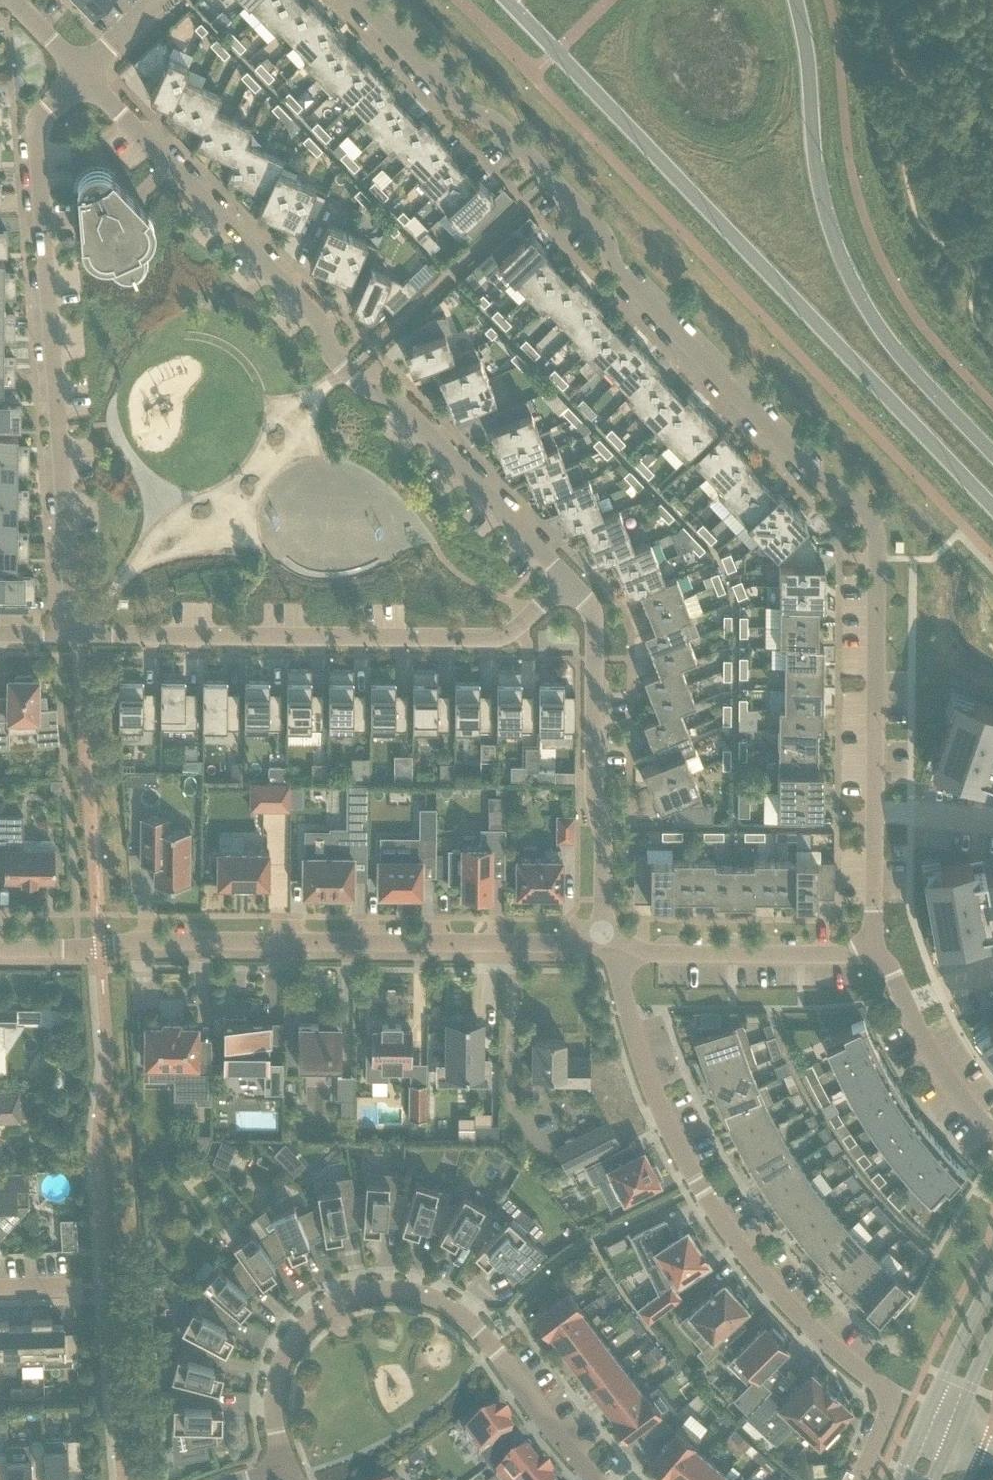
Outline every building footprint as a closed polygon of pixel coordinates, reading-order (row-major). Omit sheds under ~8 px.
[(79,3),(80,2),(92,15),(108,0),(76,0),(79,3)] [(247,3),(262,18),(280,0),(250,0),(247,3)] [(303,5),(299,0),(280,0),(262,18),(276,32),(308,2),(307,1),(303,5)] [(294,44),(322,17),(308,2),(276,32),(277,33),(281,30),(294,44)] [(219,30),(225,25),(217,17),(212,23),(219,30)] [(305,62),(336,32),(322,17),(294,44),(308,58),(304,61),(305,62)] [(202,35),(208,30),(201,22),(195,28),(202,35)] [(233,45),(239,40),(232,32),(226,38),(233,45)] [(333,36),(337,32),(336,32),(305,62),(319,77),(347,50),(333,36)] [(163,54),(168,48),(159,39),(133,63),(144,73),(145,72),(156,84),(150,97),(169,106),(166,114),(188,66),(168,57),(167,58),(163,54)] [(217,52),(223,46),(216,39),(210,44),(217,52)] [(240,52),(246,47),(239,40),(233,45),(240,52)] [(224,59),(230,53),(223,46),(217,52),(224,59)] [(364,60),(360,64),(347,50),(319,77),(333,92),(365,61),(364,60)] [(351,103),(379,76),(365,61),(333,92),(334,93),(337,89),(351,103)] [(261,75),(267,69),(260,62),(254,68),(261,75)] [(183,79),(189,66),(188,66),(166,114),(185,123),(201,87),(183,79)] [(268,82),(274,77),(267,69),(261,75),(268,82)] [(248,84),(254,78),(247,71),(241,76),(248,84)] [(362,122),(394,91),(379,76),(351,103),(365,117),(361,121),(362,122)] [(255,91),(261,85),(254,78),(248,84),(255,91)] [(197,146),(220,95),(201,87),(185,123),(203,130),(196,146),(197,146)] [(390,96),(394,92),(394,91),(362,122),(376,137),(404,110),(390,96)] [(290,105),(296,99),(289,92),(283,97),(290,105)] [(214,111),(221,96),(220,95),(197,146),(216,155),(232,119),(214,111)] [(297,112),(303,106),(296,99),(290,105),(297,112)] [(279,116),(284,110),(277,103),(272,109),(279,116)] [(284,110),(279,116),(286,123),(292,137),(294,132),(300,127),(291,117),(284,110)] [(421,120),(417,124),(404,110),(376,137),(390,152),(422,121),(421,120)] [(228,178),(251,127),(232,119),(216,155),(234,162),(227,178),(228,178)] [(408,163),(436,136),(422,121),(390,152),(391,152),(395,149),(408,163)] [(319,135),(324,129),(317,122),(311,127),(319,135)] [(245,143),(252,128),(251,127),(228,178),(247,187),(263,151),(245,143)] [(325,142),(331,136),(324,129),(319,135),(325,142)] [(309,148),(315,143),(308,135),(302,141),(309,148)] [(419,181),(450,151),(436,136),(408,163),(421,177),(418,180),(419,181)] [(316,155),(322,150),(315,143),(309,148),(316,155)] [(259,210),(282,159),(263,151),(247,187),(265,195),(258,210),(259,210)] [(347,164),(353,159),(346,151),(340,157),(347,164)] [(447,155),(451,151),(450,151),(419,181),(433,196),(461,169),(447,155)] [(278,170),(283,160),(282,159),(259,210),(278,219),(296,179),(278,170)] [(354,171),(360,166),(353,159),(347,164),(354,171)] [(108,172),(103,170),(99,169),(94,169),(89,170),(85,173),(82,176),(80,180),(78,185),(78,190),(77,190),(81,241),(82,243),(83,247),(85,251),(87,254),(90,257),(93,259),(97,261),(101,262),(105,263),(110,262),(114,261),(115,260),(139,250),(141,249),(145,246),(148,243),(150,240),(152,236),(153,232),(154,228),(153,224),(152,219),(150,216),(147,212),(112,174),(111,175),(108,172)] [(478,180),(475,183),(461,169),(433,196),(447,211),(479,180),(478,180)] [(314,191),(315,188),(296,179),(278,219),(298,228),(304,213),(315,218),(323,201),(325,196),(314,191)] [(488,202),(494,196),(479,180),(447,211),(472,237),(498,212),(488,202)] [(375,194),(381,188),(374,181),(368,187),(375,194)] [(382,201),(388,196),(381,188),(375,194),(382,201)] [(361,202),(367,196),(360,189),(354,195),(361,202)] [(368,209),(374,204),(367,196),(361,202),(368,209)] [(337,207),(323,201),(315,218),(303,244),(316,250),(310,264),(329,273),(347,232),(329,224),(337,207)] [(404,224),(410,218),(403,211),(397,216),(404,224)] [(410,218),(404,224),(411,231),(418,238),(426,231),(428,229),(414,214),(410,218)] [(394,236),(400,230),(392,223),(387,229),(394,236)] [(530,233),(524,239),(515,229),(477,265),(487,276),(499,265),(513,279),(545,249),(530,233)] [(426,231),(418,238),(431,252),(439,244),(426,231)] [(347,232),(329,273),(349,281),(352,274),(364,279),(369,267),(370,267),(379,248),(367,242),(367,241),(347,232)] [(443,264),(453,254),(444,245),(433,254),(443,264)] [(542,253),(545,250),(545,249),(513,279),(527,294),(555,268),(542,253)] [(4,260),(0,260),(0,283),(15,283),(15,272),(4,272),(4,260)] [(390,277),(370,267),(369,267),(364,279),(352,307),(372,317),(380,300),(383,301),(382,302),(393,312),(418,288),(408,278),(403,283),(390,277)] [(573,278),(569,282),(555,268),(527,294),(541,309),(573,279),(573,278)] [(560,321),(588,294),(573,279),(541,309),(542,310),(546,307),(560,321)] [(15,283),(0,283),(0,304),(4,305),(4,294),(15,294),(15,283)] [(484,307),(490,301),(483,294),(477,300),(484,307)] [(570,339),(602,309),(588,294),(560,321),(573,335),(569,338),(570,339)] [(4,305),(0,304),(0,326),(15,326),(15,315),(4,315),(4,305)] [(498,322),(504,317),(497,309),(491,315),(498,322)] [(599,313),(603,309),(602,309),(570,339),(584,354),(612,327),(599,313)] [(445,335),(452,332),(445,316),(440,317),(433,318),(427,321),(422,325),(420,326),(426,341),(404,350),(412,371),(441,360),(453,355),(445,335)] [(505,329),(511,324),(504,317),(498,322),(505,329)] [(492,338),(497,333),(490,325),(485,331),(492,338)] [(15,326),(0,326),(0,348),(4,348),(4,338),(15,338),(15,326)] [(630,338),(626,341),(612,327),(584,354),(599,369),(630,339),(630,338)] [(527,352),(533,346),(526,339),(520,345),(527,352)] [(617,380),(645,353),(630,339),(599,369),(599,370),(603,366),(617,380)] [(446,395),(487,378),(474,346),(453,355),(441,360),(446,372),(438,375),(446,395)] [(534,359),(540,354),(533,346),(527,352),(534,359)] [(4,348),(0,348),(0,369),(15,369),(15,358),(4,358),(4,348)] [(517,365),(523,359),(516,352),(510,358),(517,365)] [(627,399),(659,368),(645,353),(617,380),(630,394),(626,398),(627,399)] [(524,372),(530,367),(523,359),(517,365),(524,372)] [(656,373),(660,369),(659,368),(627,399),(641,414),(669,387),(656,373)] [(15,369),(0,369),(0,392),(1,392),(3,392),(4,381),(15,381),(15,369)] [(555,382),(561,376),(554,369),(548,374),(555,382)] [(562,389),(568,383),(561,376),(555,382),(562,389)] [(454,415),(495,398),(487,378),(446,395),(454,415)] [(687,397),(683,401),(669,387),(641,414),(656,428),(687,398),(687,397)] [(687,398),(656,428),(670,443),(674,440),(702,413),(687,398)] [(584,412),(590,406),(583,399),(577,404),(584,412)] [(498,448),(539,432),(526,400),(493,413),(497,425),(490,428),(498,448)] [(21,428),(21,407),(8,407),(8,401),(0,401),(0,428),(21,428)] [(569,419),(575,413),(568,406),(562,412),(569,419)] [(591,419),(597,413),(590,406),(584,412),(591,419)] [(575,413),(569,419),(576,426),(584,435),(590,429),(582,420),(575,413)] [(674,440),(670,443),(684,458),(685,459),(689,455),(717,429),(702,413),(674,440)] [(612,441),(618,436),(611,428),(605,434),(612,441)] [(539,432),(498,448),(506,468),(557,447),(557,446),(554,447),(547,429),(539,432)] [(708,475),(736,449),(721,433),(693,460),(708,475)] [(18,435),(0,435),(0,458),(29,458),(29,447),(18,446),(18,435)] [(619,448),(625,443),(618,436),(612,441),(619,448)] [(600,451),(606,445),(599,438),(593,444),(600,451)] [(607,458),(613,453),(606,445),(600,451),(607,458)] [(529,481),(565,466),(557,447),(506,468),(522,462),(529,481)] [(718,494),(750,463),(736,449),(708,475),(721,489),(717,493),(718,494)] [(29,458),(0,458),(0,479),(18,479),(18,469),(29,469),(29,458)] [(640,458),(634,464),(641,471),(647,465),(640,458)] [(565,466),(529,481),(536,500),(588,479),(588,478),(581,481),(574,463),(565,466)] [(747,468),(751,464),(750,463),(718,494),(732,509),(761,482),(747,468)] [(648,478),(654,473),(647,465),(641,471),(648,478)] [(630,483),(636,478),(629,470),(623,476),(630,483)] [(637,490),(643,485),(636,478),(630,483),(637,490)] [(18,479),(0,479),(0,501),(29,501),(29,490),(18,490),(18,479)] [(560,513),(596,498),(588,479),(536,500),(537,501),(552,495),(560,513)] [(778,492),(774,496),(761,482),(732,509),(747,524),(779,493),(778,492)] [(761,539),(793,508),(779,493),(747,524),(761,539)] [(675,507),(681,501),(674,494),(668,499),(675,507)] [(619,510),(603,517),(596,498),(560,513),(567,532),(619,511),(619,510)] [(29,501),(0,501),(0,522),(17,523),(17,512),(28,513),(29,501)] [(682,514),(688,508),(681,501),(675,507),(682,514)] [(661,515),(667,510),(660,502),(654,508),(661,515)] [(802,530),(808,524),(793,508),(761,539),(776,554),(778,553),(782,557),(816,544),(802,530)] [(668,522),(674,517),(667,510),(661,515),(668,522)] [(590,545),(626,530),(619,511),(567,532),(568,533),(583,527),(590,545)] [(17,523),(0,522),(0,544),(28,544),(28,533),(17,533),(17,523)] [(704,536),(709,531),(702,524),(697,529),(704,536)] [(649,542),(634,549),(626,530),(590,545),(598,564),(650,543),(649,542)] [(711,544),(716,538),(709,531),(704,536),(711,544)] [(692,547),(698,542),(691,535),(685,540),(692,547)] [(699,555),(705,549),(698,542),(692,547),(699,555)] [(621,577),(657,563),(650,543),(598,564),(598,565),(614,559),(621,577)] [(28,544),(0,544),(0,567),(17,567),(17,556),(28,556),(28,544)] [(824,564),(816,564),(816,544),(782,557),(782,563),(780,563),(780,585),(824,585),(824,564)] [(724,564),(731,561),(728,554),(721,557),(724,564)] [(727,572),(734,569),(731,561),(724,564),(727,572)] [(663,577),(657,563),(621,577),(629,597),(640,593),(640,592),(665,583),(665,581),(663,577)] [(0,572),(0,611),(26,611),(26,599),(34,599),(34,578),(23,578),(23,572),(0,572)] [(714,585),(721,582),(718,573),(710,576),(714,585)] [(683,597),(676,579),(676,577),(665,581),(665,583),(640,592),(640,593),(647,612),(683,597)] [(735,592),(742,589),(739,581),(732,584),(735,592)] [(718,594),(725,591),(721,582),(714,585),(718,594)] [(824,607),(824,585),(780,585),(779,601),(780,601),(780,606),(818,607),(824,607)] [(738,599),(745,596),(742,589),(735,592),(738,599)] [(654,630),(644,634),(644,635),(691,616),(702,612),(694,593),(684,597),(647,612),(654,630)] [(818,607),(780,606),(779,627),(818,627),(818,607)] [(731,626),(732,615),(723,615),(723,625),(731,626)] [(681,621),(691,617),(691,616),(644,635),(652,654),(688,639),(681,621)] [(747,626),(748,616),(739,616),(739,626),(747,626)] [(731,636),(731,626),(723,625),(723,636),(731,636)] [(747,636),(747,626),(739,626),(739,636),(747,636)] [(818,646),(818,627),(779,627),(779,647),(823,647),(823,646),(818,646)] [(644,679),(696,659),(688,639),(652,654),(659,672),(643,678),(644,679)] [(823,668),(823,647),(779,647),(779,648),(784,648),(784,668),(823,668)] [(747,667),(747,657),(739,657),(739,667),(747,667)] [(680,666),(696,660),(696,659),(644,679),(651,699),(687,684),(680,666)] [(731,670),(731,660),(723,660),(723,670),(731,670)] [(747,677),(747,667),(739,667),(739,677),(747,677)] [(823,689),(823,668),(784,668),(784,688),(823,689)] [(311,696),(311,669),(287,669),(287,729),(323,729),(323,693),(322,693),(322,697),(311,696)] [(353,697),(353,669),(329,669),(329,729),(365,729),(365,693),(364,693),(364,697),(353,697)] [(437,703),(437,670),(413,670),(413,730),(449,730),(449,694),(448,694),(448,703),(437,703)] [(521,703),(521,671),(497,670),(497,730),(533,731),(533,694),(532,694),(532,704),(521,703)] [(731,680),(731,670),(723,670),(723,680),(731,680)] [(32,679),(31,675),(15,676),(16,679),(8,679),(8,696),(6,696),(6,707),(8,707),(8,719),(0,719),(0,747),(9,747),(9,732),(15,732),(15,720),(30,720),(30,730),(36,730),(38,744),(59,743),(56,707),(46,708),(46,696),(38,697),(38,679),(32,679)] [(143,695),(143,680),(119,680),(119,728),(155,728),(155,692),(154,692),(154,695),(143,695)] [(185,701),(185,680),(161,680),(161,728),(197,728),(197,692),(196,692),(196,701),(185,701)] [(227,692),(227,681),(203,680),(203,728),(239,729),(239,692),(238,692),(238,701),(227,701),(227,692)] [(269,696),(269,681),(245,681),(245,729),(281,729),(281,693),(280,693),(280,696),(269,696)] [(395,697),(395,682),(371,682),(371,730),(407,730),(407,694),(406,693),(406,697),(395,697)] [(479,698),(479,682),(455,682),(455,730),(491,730),(491,694),(490,694),(490,698),(479,698)] [(563,698),(563,683),(539,683),(539,731),(575,731),(575,695),(574,695),(574,699),(563,698)] [(643,724),(695,703),(687,684),(651,699),(659,717),(643,723),(643,724)] [(823,709),(823,689),(784,688),(784,708),(779,708),(779,709),(823,709)] [(934,764),(955,771),(976,778),(978,779),(979,775),(981,770),(987,773),(992,774),(992,773),(992,770),(992,707),(958,695),(957,699),(937,756),(934,764)] [(747,709),(747,699),(739,699),(739,709),(747,709)] [(680,710),(696,704),(695,703),(643,724),(651,743),(687,728),(680,710)] [(731,714),(731,704),(723,704),(723,714),(731,714)] [(747,719),(747,709),(739,709),(739,719),(747,719)] [(823,730),(823,709),(779,709),(779,729),(823,730)] [(731,724),(731,714),(723,714),(722,724),(731,724)] [(643,768),(695,748),(687,728),(651,743),(658,761),(643,768)] [(823,731),(823,730),(779,729),(778,750),(817,751),(817,731),(823,731)] [(747,750),(747,740),(738,740),(738,750),(747,750)] [(481,744),(481,759),(495,759),(495,744),(481,744)] [(300,759),(300,745),(288,745),(288,759),(300,759)] [(196,758),(197,747),(186,747),(185,758),(196,758)] [(538,771),(539,747),(525,747),(525,771),(531,771),(538,771)] [(281,759),(281,748),(270,748),(270,759),(281,759)] [(684,753),(695,749),(695,748),(643,768),(651,788),(692,771),(684,753)] [(730,759),(731,749),(722,749),(722,759),(730,759)] [(232,760),(232,750),(216,750),(216,760),(232,760)] [(747,760),(747,750),(738,750),(738,760),(747,760)] [(817,770),(817,751),(778,750),(778,771),(822,771),(822,770),(817,770)] [(730,769),(730,759),(722,759),(722,769),(730,769)] [(352,775),(352,779),(369,779),(369,775),(369,760),(359,760),(359,767),(352,767),(352,775)] [(201,771),(201,762),(183,761),(183,771),(201,771)] [(231,763),(231,780),(241,780),(242,763),(231,763)] [(312,764),(311,780),(326,780),(326,764),(312,764)] [(453,781),(453,765),(441,765),(441,781),(453,781)] [(268,767),(268,779),(284,780),(284,767),(268,767)] [(554,783),(554,771),(538,771),(531,771),(531,783),(554,783)] [(698,792),(700,791),(692,771),(651,788),(659,808),(675,801),(676,804),(675,804),(675,823),(713,823),(713,804),(703,804),(698,792)] [(822,792),(822,771),(778,771),(778,792),(822,792)] [(127,774),(127,785),(142,785),(142,774),(127,774)] [(62,791),(62,779),(50,779),(50,791),(62,791)] [(746,791),(746,781),(738,781),(738,791),(746,791)] [(288,812),(288,785),(250,785),(249,811),(288,812)] [(348,791),(348,829),(331,829),(330,856),(304,856),(304,894),(323,894),(323,895),(333,895),(333,894),(353,894),(353,854),(367,854),(367,791),(348,791)] [(746,791),(738,791),(738,801),(738,815),(749,815),(749,791),(746,791)] [(822,814),(822,792),(778,792),(778,824),(814,824),(814,814),(822,814)] [(419,837),(411,837),(411,851),(380,850),(379,859),(378,894),(422,894),(422,860),(421,860),(421,858),(421,854),(436,854),(436,808),(419,808),(419,837)] [(23,815),(0,815),(0,843),(6,843),(6,849),(5,849),(4,882),(22,882),(22,883),(37,883),(37,882),(54,882),(55,850),(23,849),(23,815)] [(556,842),(574,842),(574,815),(557,815),(556,842)] [(141,864),(154,864),(154,884),(189,885),(190,831),(168,831),(168,817),(141,817),(141,864)] [(448,849),(448,883),(462,884),(462,895),(472,895),(472,899),(488,899),(488,895),(491,895),(491,854),(505,854),(505,828),(480,828),(480,847),(462,847),(462,849),(448,849)] [(672,839),(672,831),(662,831),(662,839),(672,839)] [(682,839),(682,831),(672,831),(672,839),(682,839)] [(713,839),(713,831),(703,831),(703,839),(713,839)] [(723,840),(723,831),(713,831),(713,839),(723,840)] [(755,840),(755,832),(744,832),(744,840),(755,840)] [(764,840),(765,832),(755,832),(755,840),(764,840)] [(796,832),(786,832),(776,832),(776,840),(796,840),(796,832)] [(806,840),(806,832),(796,832),(796,840),(806,840)] [(562,859),(560,859),(560,849),(545,849),(545,858),(517,858),(517,894),(533,894),(533,895),(535,895),(535,894),(543,894),(543,895),(545,895),(545,894),(562,895),(562,859)] [(271,850),(220,850),(219,885),(237,885),(237,886),(253,886),(253,885),(270,885),(271,850)] [(647,860),(647,854),(634,853),(634,880),(650,880),(650,904),(672,904),(672,860),(647,860)] [(692,899),(693,861),(672,860),(672,904),(673,904),(673,899),(692,899)] [(713,905),(713,861),(693,861),(692,899),(712,899),(712,905),(713,905)] [(731,866),(731,861),(713,861),(713,905),(733,905),(734,866),(731,866)] [(775,900),(775,861),(770,861),(770,866),(754,866),(754,905),(755,905),(755,900),(775,900)] [(795,905),(796,861),(775,861),(775,900),(794,900),(794,905),(795,905)] [(834,897),(834,861),(796,861),(795,905),(817,905),(817,897),(834,897)] [(926,870),(939,941),(984,934),(982,925),(986,924),(992,923),(992,919),(992,918),(992,872),(990,872),(985,873),(984,868),(981,869),(973,870),(972,866),(971,862),(969,862),(964,863),(926,870)] [(754,905),(754,866),(734,866),(733,905),(754,905)] [(3,1044),(3,1024),(17,1024),(17,1009),(0,1009),(0,1044),(3,1044)] [(245,1022),(245,1016),(223,1016),(223,1042),(225,1042),(225,1049),(223,1048),(223,1069),(264,1070),(264,1093),(283,1093),(283,1062),(269,1062),(269,1043),(271,1043),(271,1022),(245,1022)] [(447,1053),(447,1054),(448,1054),(448,1057),(448,1066),(448,1071),(452,1071),(464,1071),(464,1078),(466,1078),(466,1081),(487,1081),(487,1085),(491,1085),(491,1058),(487,1058),(487,1059),(487,1060),(484,1060),(480,1060),(480,1049),(482,1049),(482,1048),(480,1048),(480,1041),(480,1037),(480,1030),(480,1028),(480,1023),(468,1023),(468,1019),(464,1019),(464,1023),(448,1023),(448,1037),(449,1037),(449,1044),(447,1044),(447,1045),(447,1053)] [(901,1093),(895,1084),(897,1083),(896,1082),(895,1083),(890,1074),(885,1065),(880,1057),(876,1048),(877,1047),(877,1045),(875,1046),(869,1033),(863,1020),(851,1026),(852,1027),(830,1036),(829,1035),(823,1038),(823,1039),(826,1047),(830,1057),(835,1066),(840,1077),(845,1087),(851,1097),(857,1107),(863,1117),(869,1126),(876,1136),(883,1145),(890,1155),(897,1164),(905,1172),(912,1181),(920,1189),(932,1202),(933,1201),(934,1203),(939,1197),(938,1196),(954,1180),(955,1181),(965,1171),(955,1161),(946,1151),(947,1150),(946,1149),(944,1150),(938,1142),(931,1135),(925,1127),(919,1119),(921,1118),(920,1117),(918,1118),(912,1110),(906,1101),(901,1093)] [(197,1061),(198,1025),(180,1025),(180,1021),(163,1021),(163,1025),(145,1025),(145,1065),(175,1065),(174,1099),(196,1099),(196,1104),(211,1104),(211,1062),(197,1061)] [(694,1041),(701,1061),(749,1044),(742,1023),(718,1031),(716,1024),(720,1024),(720,1023),(698,1023),(698,1024),(702,1036),(695,1038),(695,1037),(693,1038),(693,1039),(693,1040),(694,1041)] [(767,1038),(775,1035),(770,1023),(763,1026),(767,1038)] [(980,1034),(982,1037),(992,1051),(992,1023),(980,1034)] [(341,1025),(318,1024),(298,1024),(298,1039),(295,1039),(295,1049),(298,1049),(298,1068),(341,1069),(341,1025)] [(401,1029),(401,1025),(382,1025),(382,1029),(371,1029),(371,1061),(367,1061),(367,1079),(387,1079),(387,1063),(411,1063),(412,1029),(401,1029)] [(764,1039),(772,1058),(783,1054),(775,1035),(764,1039)] [(564,1057),(564,1039),(533,1039),(533,1076),(548,1076),(548,1084),(589,1084),(590,1057),(564,1057)] [(708,1083),(756,1064),(749,1044),(701,1061),(708,1081),(708,1082),(708,1083)] [(786,1061),(774,1067),(779,1078),(783,1076),(790,1072),(786,1061)] [(750,1067),(756,1065),(756,1064),(708,1083),(709,1084),(718,1104),(765,1083),(764,1082),(758,1085),(750,1067)] [(802,1069),(805,1074),(814,1070),(811,1064),(802,1069)] [(67,1090),(67,1072),(62,1069),(57,1070),(47,1085),(47,1090),(67,1090)] [(817,1075),(814,1070),(805,1074),(808,1079),(817,1075)] [(788,1086),(795,1083),(790,1072),(783,1076),(788,1086)] [(819,1080),(817,1075),(808,1079),(810,1085),(819,1080)] [(355,1076),(341,1076),(337,1076),(337,1100),(341,1100),(341,1116),(355,1116),(355,1076)] [(727,1125),(773,1102),(765,1083),(718,1104),(726,1123),(726,1124),(727,1125)] [(426,1120),(427,1084),(410,1084),(410,1119),(426,1120)] [(799,1090),(789,1095),(795,1106),(805,1101),(799,1090)] [(819,1101),(828,1096),(825,1091),(816,1095),(819,1101)] [(19,1101),(18,1092),(0,1093),(0,1121),(19,1120),(19,1118),(28,1118),(28,1115),(31,1115),(34,1113),(33,1101),(19,1101)] [(831,1101),(828,1096),(819,1101),(822,1106),(831,1101)] [(767,1106),(773,1103),(773,1102),(727,1125),(727,1126),(738,1145),(776,1124),(767,1106)] [(831,1122),(840,1117),(837,1112),(828,1117),(831,1122)] [(817,1123),(813,1115),(806,1118),(810,1127),(818,1124),(817,1123)] [(843,1122),(840,1117),(831,1122),(835,1127),(843,1122)] [(571,1140),(583,1162),(619,1144),(608,1121),(571,1140)] [(474,1124),(474,1139),(497,1140),(498,1124),(474,1124)] [(748,1165),(786,1143),(776,1124),(738,1145),(748,1164),(747,1164),(748,1165)] [(832,1136),(825,1126),(818,1131),(825,1141),(832,1136)] [(845,1142),(853,1137),(849,1132),(841,1137),(845,1142)] [(197,1136),(197,1155),(202,1155),(209,1141),(209,1136),(197,1136)] [(832,1153),(841,1147),(834,1137),(825,1143),(832,1153)] [(856,1142),(853,1137),(845,1142),(848,1147),(856,1142)] [(221,1140),(217,1151),(230,1157),(235,1146),(221,1140)] [(761,1184),(798,1160),(786,1143),(748,1165),(748,1166),(749,1166),(761,1184)] [(284,1144),(273,1154),(283,1164),(294,1154),(284,1144)] [(651,1165),(643,1150),(617,1163),(611,1152),(584,1166),(593,1184),(611,1175),(624,1200),(659,1182),(658,1179),(662,1177),(655,1163),(651,1165)] [(859,1163),(867,1157),(863,1152),(856,1158),(859,1163)] [(871,1161),(867,1157),(859,1163),(863,1167),(871,1161)] [(839,1158),(831,1164),(838,1173),(846,1167),(839,1158)] [(773,1204),(809,1178),(798,1160),(761,1184),(772,1202),(772,1203),(773,1203),(773,1204)] [(29,1206),(28,1171),(0,1172),(0,1216),(9,1206),(29,1206)] [(399,1221),(402,1174),(366,1171),(365,1194),(355,1196),(351,1176),(350,1176),(358,1223),(362,1223),(362,1230),(380,1231),(380,1220),(399,1221)] [(874,1182),(882,1175),(878,1171),(870,1177),(874,1182)] [(853,1191),(860,1185),(851,1173),(843,1179),(853,1191)] [(421,1223),(438,1229),(446,1202),(449,1192),(415,1182),(411,1195),(401,1194),(403,1174),(402,1174),(399,1221),(403,1222),(401,1229),(418,1234),(421,1223)] [(886,1180),(882,1175),(874,1182),(878,1186),(886,1180)] [(340,1226),(358,1223),(350,1176),(315,1182),(319,1205),(308,1209),(319,1235),(323,1233),(325,1240),(342,1237),(340,1226)] [(787,1222),(822,1195),(809,1178),(773,1204),(774,1205),(774,1204),(787,1222)] [(890,1200),(897,1193),(893,1189),(886,1196),(890,1200)] [(902,1198),(897,1193),(890,1200),(894,1204),(902,1198)] [(475,1245),(495,1212),(464,1194),(457,1206),(446,1202),(438,1229),(442,1230),(439,1237),(454,1245),(459,1236),(475,1245)] [(801,1240),(835,1212),(822,1195),(787,1222),(800,1239),(800,1240),(801,1240)] [(906,1202),(902,1198),(894,1204),(899,1209),(906,1202)] [(884,1223),(890,1218),(876,1203),(870,1209),(884,1223)] [(269,1205),(256,1215),(268,1232),(284,1254),(288,1252),(291,1259),(307,1252),(303,1241),(319,1235),(308,1209),(298,1214),(294,1204),(274,1212),(269,1205)] [(546,1253),(525,1233),(508,1217),(499,1227),(490,1222),(495,1212),(475,1245),(479,1247),(474,1253),(487,1265),(494,1257),(517,1278),(546,1253)] [(816,1257),(849,1228),(835,1212),(801,1240),(801,1241),(802,1241),(816,1257)] [(251,1231),(233,1244),(241,1255),(234,1263),(254,1281),(257,1278),(262,1284),(276,1274),(269,1265),(284,1254),(268,1232),(256,1215),(245,1222),(251,1231)] [(890,1218),(884,1223),(894,1234),(900,1228),(890,1218)] [(665,1221),(633,1237),(632,1237),(647,1267),(662,1260),(668,1269),(666,1270),(669,1274),(670,1273),(676,1282),(707,1262),(705,1258),(706,1257),(701,1249),(700,1250),(686,1230),(673,1239),(665,1221)] [(831,1274),(863,1243),(849,1228),(816,1257),(830,1273),(831,1274)] [(909,1237),(903,1244),(912,1252),(918,1245),(909,1237)] [(848,1290),(878,1258),(863,1243),(831,1274),(831,1275),(832,1275),(848,1290)] [(912,1252),(910,1254),(920,1262),(922,1260),(928,1253),(918,1245),(912,1252)] [(864,1306),(893,1273),(878,1258),(848,1290),(863,1305),(864,1306)] [(242,1295),(254,1281),(234,1263),(226,1273),(217,1265),(202,1283),(212,1292),(207,1302),(231,1315),(234,1311),(239,1316),(251,1303),(242,1295)] [(599,1278),(606,1288),(612,1284),(606,1273),(599,1278)] [(914,1291),(895,1274),(893,1273),(864,1306),(865,1306),(864,1306),(865,1307),(878,1318),(886,1308),(894,1314),(914,1291)] [(737,1293),(735,1294),(725,1282),(724,1281),(722,1282),(713,1291),(712,1289),(709,1292),(710,1293),(689,1312),(688,1313),(689,1315),(703,1330),(693,1339),(701,1348),(696,1352),(705,1362),(726,1343),(718,1334),(746,1309),(748,1308),(745,1305),(747,1303),(737,1293)] [(619,1295),(612,1284),(606,1288),(612,1299),(619,1295)] [(637,1310),(647,1323),(680,1298),(670,1285),(637,1310)] [(547,1333),(581,1308),(567,1290),(533,1315),(547,1333)] [(223,1331),(231,1315),(207,1302),(201,1313),(192,1308),(181,1328),(193,1335),(190,1345),(182,1343),(217,1352),(218,1349),(225,1352),(233,1336),(223,1331)] [(580,1310),(581,1309),(581,1308),(547,1333),(548,1334),(549,1333),(561,1349),(560,1349),(561,1349),(561,1350),(592,1326),(580,1310)] [(623,1315),(630,1325),(637,1320),(629,1310),(623,1315)] [(62,1324),(52,1324),(52,1318),(41,1319),(43,1355),(65,1354),(65,1356),(77,1355),(76,1332),(64,1332),(64,1323),(62,1323),(62,1324)] [(43,1365),(43,1355),(41,1319),(31,1319),(31,1325),(20,1326),(22,1365),(43,1365)] [(20,1326),(9,1326),(9,1320),(0,1321),(0,1366),(22,1365),(20,1326)] [(644,1330),(637,1320),(630,1325),(638,1335),(644,1330)] [(733,1399),(747,1413),(770,1388),(758,1376),(787,1347),(781,1342),(784,1339),(773,1327),(770,1330),(764,1325),(735,1354),(748,1367),(743,1372),(751,1381),(733,1399)] [(575,1367),(605,1343),(592,1326),(561,1350),(562,1350),(561,1350),(562,1351),(575,1367)] [(212,1370),(217,1352),(182,1343),(178,1355),(177,1355),(171,1377),(184,1381),(184,1391),(173,1391),(211,1392),(211,1388),(219,1390),(223,1373),(212,1370)] [(587,1384),(618,1361),(605,1343),(575,1367),(587,1383),(586,1383),(587,1384)] [(649,1349),(657,1359),(663,1354),(655,1344),(649,1349)] [(681,1365),(673,1356),(667,1361),(675,1370),(681,1365)] [(601,1401),(632,1378),(618,1361),(587,1384),(588,1384),(587,1385),(588,1385),(601,1401)] [(834,1426),(841,1418),(850,1409),(835,1394),(836,1394),(835,1393),(827,1386),(827,1385),(826,1386),(811,1372),(783,1401),(770,1388),(747,1413),(746,1415),(775,1442),(795,1421),(818,1443),(821,1440),(825,1444),(838,1430),(834,1426)] [(645,1393),(644,1394),(632,1378),(601,1401),(613,1418),(612,1419),(612,1420),(646,1394),(645,1393)] [(646,1394),(612,1420),(626,1437),(637,1429),(647,1440),(666,1422),(663,1419),(675,1410),(657,1386),(646,1394)] [(35,1388),(22,1389),(23,1398),(35,1397),(35,1388)] [(11,1398),(23,1398),(22,1389),(10,1389),(11,1398)] [(211,1411),(211,1392),(173,1391),(172,1427),(186,1428),(190,1447),(217,1442),(214,1428),(222,1428),(222,1411),(211,1411)] [(722,1409),(717,1415),(726,1424),(732,1418),(722,1409)] [(497,1413),(487,1420),(479,1410),(457,1425),(487,1468),(509,1452),(502,1442),(512,1435),(507,1427),(510,1425),(501,1413),(498,1415),(497,1413)] [(682,1422),(675,1430),(666,1422),(647,1440),(658,1450),(648,1461),(665,1476),(699,1436),(682,1422)] [(734,1429),(728,1435),(738,1443),(743,1438),(734,1429)] [(700,1437),(699,1436),(665,1476),(666,1476),(667,1475),(673,1479),(690,1479),(708,1459),(693,1446),(700,1437)] [(80,1443),(80,1438),(43,1439),(43,1442),(46,1479),(69,1479),(68,1464),(81,1464),(80,1443)] [(43,1442),(43,1439),(43,1441),(30,1442),(31,1458),(7,1458),(7,1451),(6,1451),(8,1479),(31,1479),(31,1473),(45,1473),(45,1479),(46,1479),(43,1442)] [(761,1463),(766,1457),(757,1449),(751,1455),(761,1463)] [(6,1451),(0,1451),(0,1479),(8,1479),(6,1451)] [(516,1461),(509,1452),(487,1468),(495,1479),(494,1479),(529,1479),(543,1468),(543,1467),(540,1470),(526,1453),(516,1461)] [(766,1457),(761,1463),(770,1472),(776,1466),(766,1457)] [(725,1473),(708,1459),(690,1479),(719,1479),(725,1473)] [(552,1479),(543,1468),(529,1479),(550,1479),(552,1479)]
